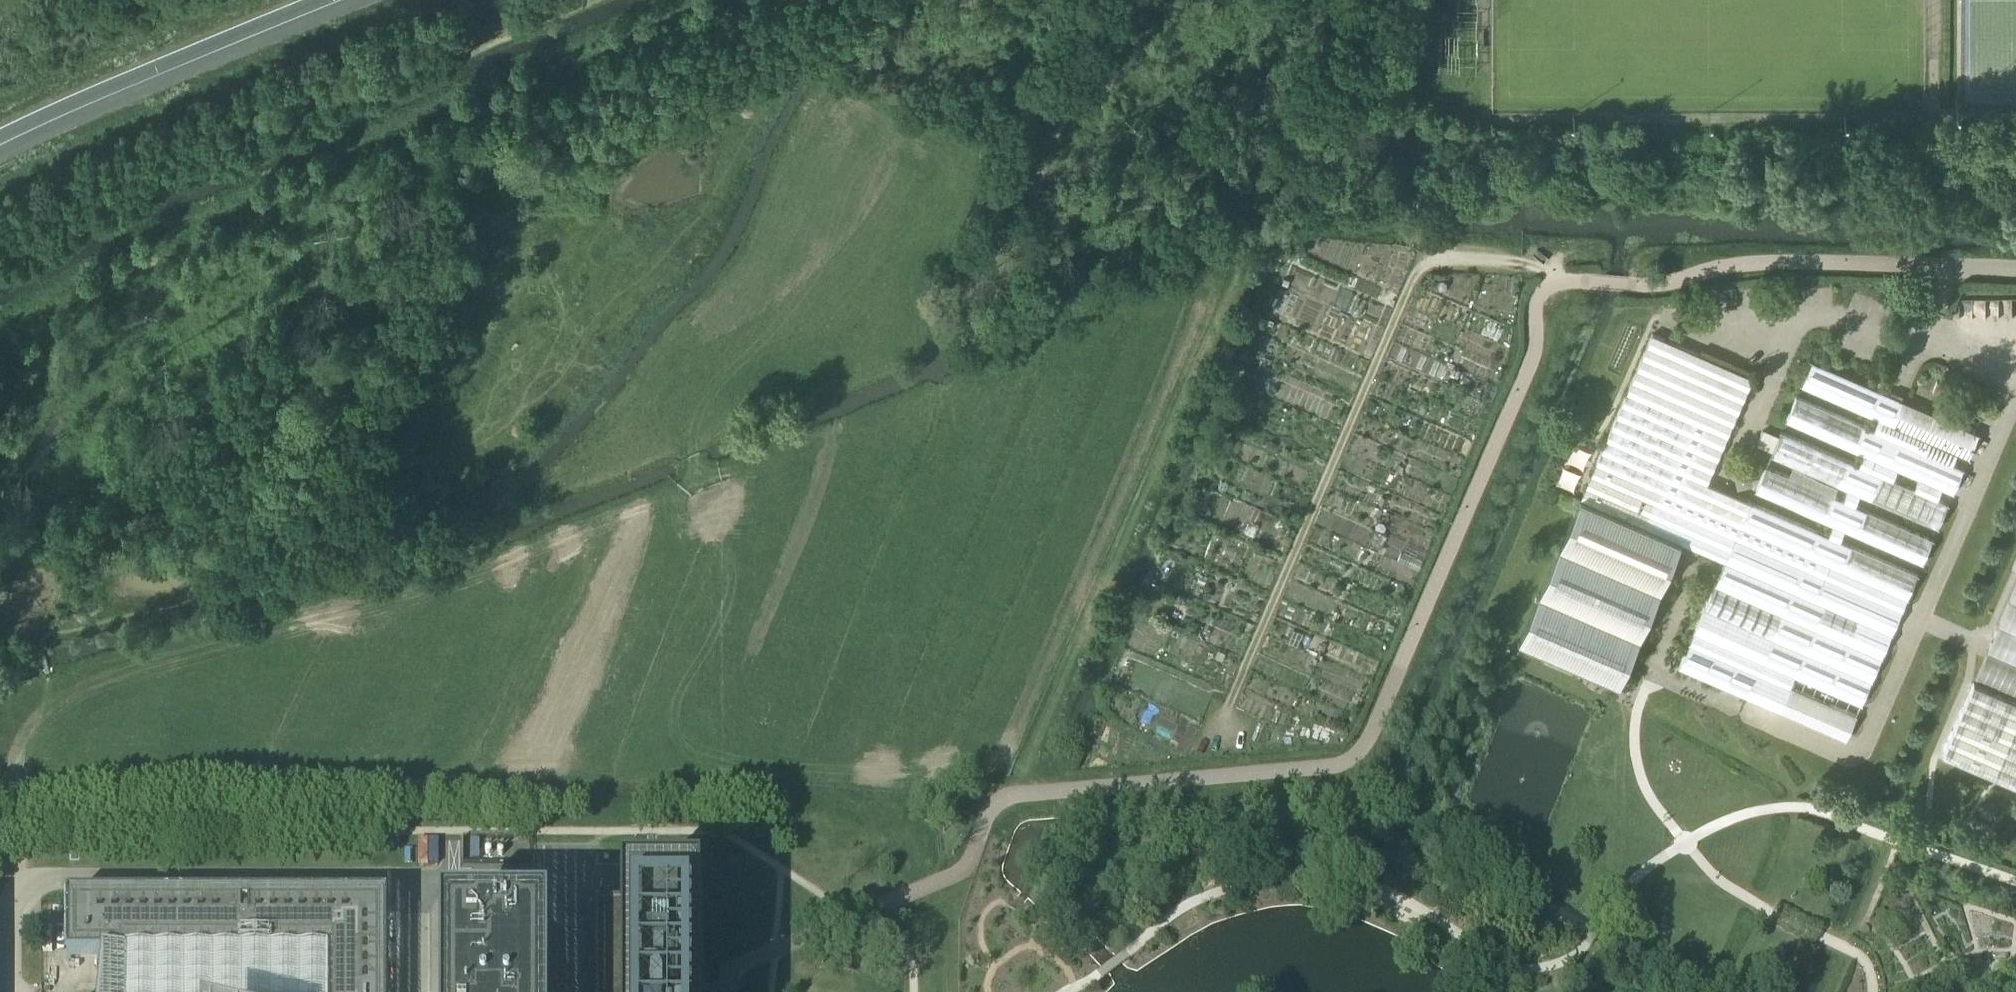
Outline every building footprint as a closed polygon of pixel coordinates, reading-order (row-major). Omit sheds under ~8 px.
[(1812,361),(1801,385),(1879,419),(1874,430),(1797,397),(1792,407),(1786,421),(1864,454),(1859,465),(1781,432),(1779,436),(1763,429),(1756,445),(1773,452),(1771,456),(1849,489),(1844,501),(1766,467),(1756,491),(1833,525),(1829,536),(1707,483),(1753,377),(1652,334),(1519,641),(1619,685),(1681,543),(1725,562),(1679,667),(1846,740),(1856,715),(1778,681),(1783,671),(1861,704),(1918,574),(1840,541),(1845,530),(1922,563),(1933,539),(1855,505),(1860,494),(1937,528),(1948,504),(1937,499),(1942,488),(1953,493),(1963,469),(1952,464),(1957,453),(1968,458),(1978,433),(1812,361)] [(1932,392),(1948,399),(1952,388),(1937,381),(1932,392)] [(2015,698),(2015,585),(1975,680),(2015,698)] [(2015,786),(2015,701),(1974,683),(1943,755),(2015,786)] [(388,904),(388,900),(68,900),(68,901),(68,962),(104,962),(101,991),(388,991),(388,904)] [(703,901),(673,900),(594,900),(594,991),(703,991),(703,901)] [(551,924),(443,924),(443,991),(551,991),(551,924)]
